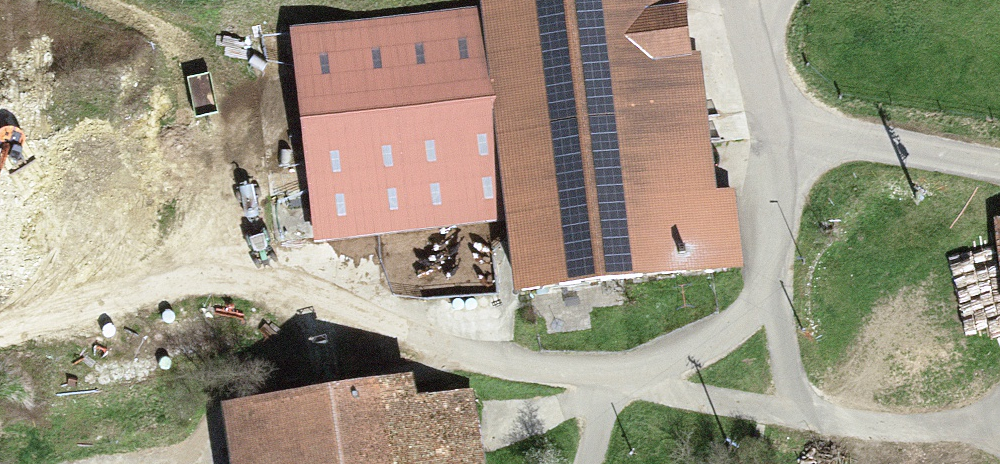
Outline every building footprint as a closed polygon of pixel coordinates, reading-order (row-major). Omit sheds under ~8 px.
[(695,0),(488,0),(489,5),(294,31),(322,244),(522,217),(532,295),(752,265),(742,190),(721,193),(695,0)] [(234,408),(244,463),(494,463),(481,394),(426,404),(421,375),(234,408)]
